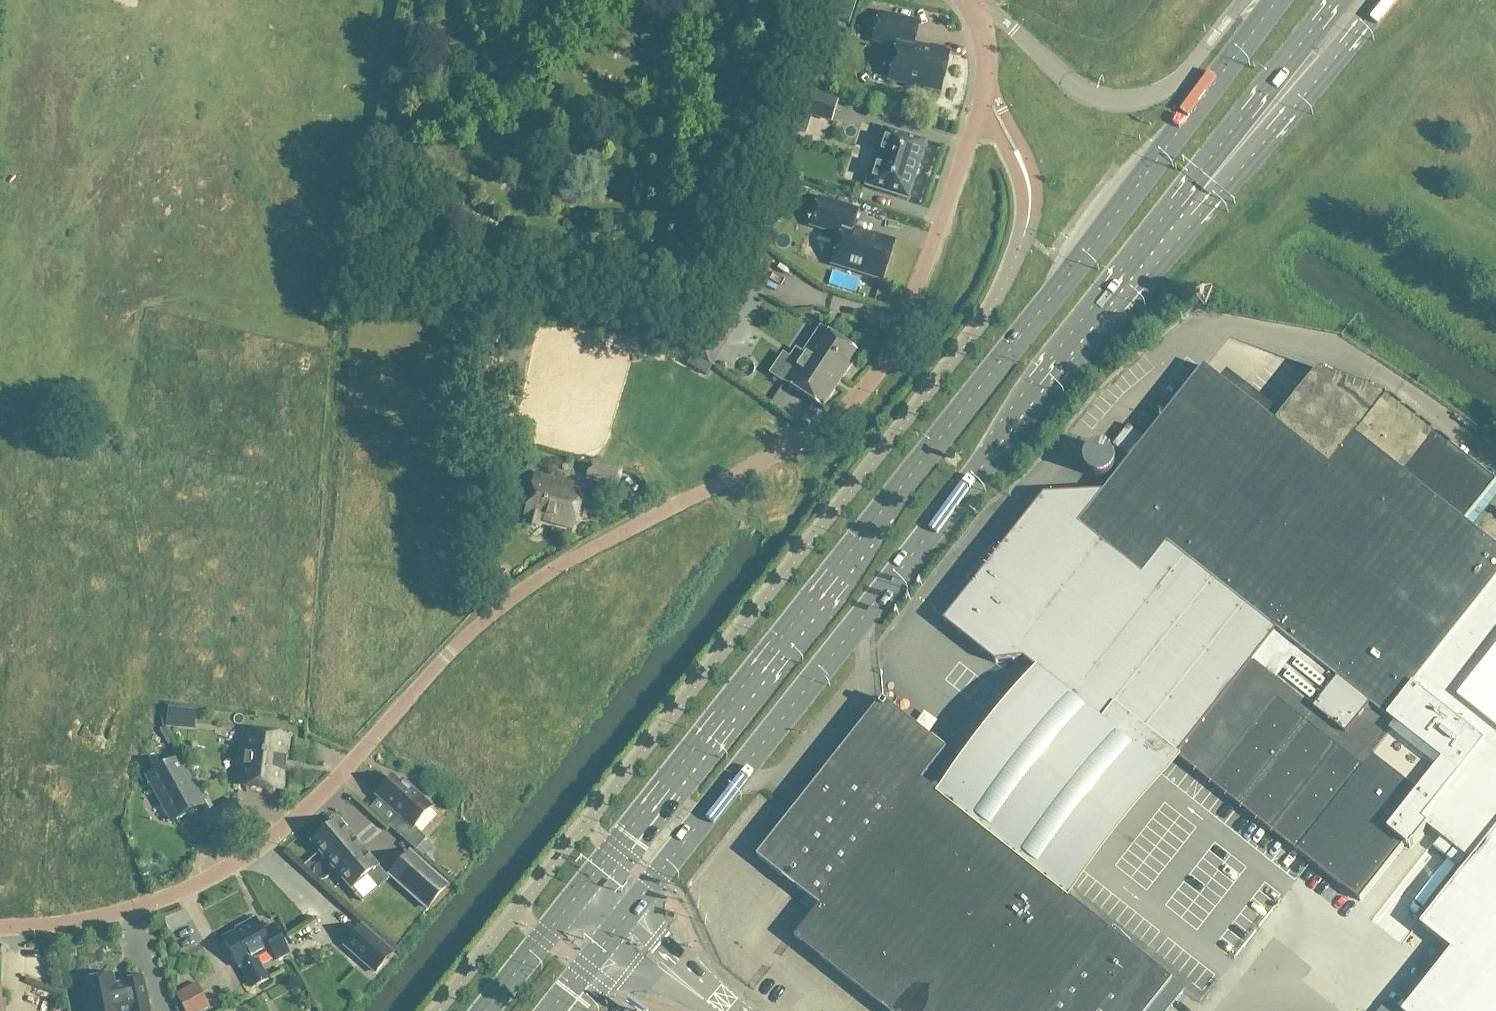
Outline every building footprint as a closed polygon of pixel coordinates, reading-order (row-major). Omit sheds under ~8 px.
[(855,0),(830,0),(824,17),(847,24),(855,0)] [(940,91),(948,52),(945,51),(945,48),(931,45),(930,48),(913,44),(918,22),(879,13),(873,40),(896,46),(889,78),(873,74),(873,76),(908,83),(907,86),(922,90),(923,87),(940,91)] [(796,87),(789,109),(811,116),(830,123),(838,100),(796,87)] [(907,198),(924,141),(884,128),(866,185),(907,198)] [(857,210),(819,198),(810,224),(841,234),(832,263),(882,279),(894,241),(851,227),(857,210)] [(713,360),(737,319),(719,308),(714,317),(707,328),(699,342),(695,350),(713,360)] [(821,406),(857,352),(819,327),(783,381),(821,406)] [(1299,363),(1303,352),(1286,346),(1282,358),(1299,363)] [(944,621),(995,662),(1024,659),(1103,722),(1115,707),(1116,706),(1176,755),(1360,900),(1404,844),(1410,848),(1427,826),(1471,860),(1476,854),(1495,829),(1495,546),(1465,522),(1493,487),(1494,487),(1495,484),(1495,481),(1387,394),(1318,368),(1275,423),(1204,366),(1146,439),(1129,425),(1113,445),(1130,459),(1105,490),(1105,491),(1078,493),(1044,494),(944,621)] [(1100,447),(1099,447),(1098,447),(1097,447),(1096,447),(1096,448),(1095,448),(1094,448),(1093,449),(1092,449),(1092,450),(1091,450),(1091,451),(1090,451),(1089,452),(1089,453),(1088,453),(1088,454),(1087,454),(1087,455),(1087,456),(1086,456),(1086,457),(1086,458),(1086,459),(1085,460),(1085,461),(1085,462),(1085,463),(1085,464),(1086,465),(1086,466),(1086,467),(1086,468),(1087,468),(1087,469),(1087,470),(1088,470),(1088,471),(1088,472),(1089,472),(1090,473),(1090,474),(1091,474),(1092,475),(1093,475),(1093,476),(1094,476),(1095,476),(1095,477),(1096,477),(1097,477),(1098,477),(1098,478),(1099,478),(1100,478),(1101,478),(1102,478),(1103,478),(1103,477),(1104,477),(1105,477),(1106,477),(1106,476),(1107,476),(1108,476),(1108,475),(1109,475),(1110,475),(1110,474),(1111,474),(1111,473),(1112,473),(1112,472),(1113,471),(1114,470),(1114,469),(1115,468),(1115,467),(1115,466),(1115,465),(1116,465),(1116,464),(1116,463),(1116,462),(1116,461),(1116,460),(1115,459),(1115,458),(1115,457),(1114,456),(1114,455),(1113,454),(1113,453),(1112,452),(1111,452),(1111,451),(1110,450),(1109,450),(1109,449),(1108,449),(1107,448),(1106,448),(1105,447),(1104,447),(1103,447),(1102,447),(1101,447),(1100,447)] [(573,527),(584,486),(535,473),(523,513),(573,527)] [(508,578),(501,570),(491,579),(498,587),(508,578)] [(821,907),(921,781),(946,749),(883,699),(790,816),(757,857),(821,907)] [(238,785),(281,790),(283,770),(285,770),(286,758),(285,758),(287,735),(244,730),(238,785)] [(201,800),(178,758),(147,775),(172,821),(196,808),(194,804),(201,800)] [(431,807),(420,797),(410,788),(412,786),(411,785),(409,787),(405,784),(407,782),(406,780),(404,782),(401,779),(398,783),(391,776),(376,793),(397,813),(387,825),(416,850),(426,839),(413,826),(431,807)] [(921,909),(983,829),(921,781),(821,907),(796,938),(859,988),(921,909)] [(226,839),(211,812),(197,819),(212,847),(226,839)] [(379,866),(372,858),(338,818),(310,843),(351,890),(379,866)] [(984,958),(1046,879),(983,829),(921,909),(984,958)] [(1476,854),(1495,870),(1495,829),(1476,854)] [(412,852),(392,875),(426,906),(446,883),(412,852)] [(1420,924),(1421,925),(1420,925),(1437,938),(1451,950),(1495,985),(1495,870),(1476,854),(1471,860),(1420,924)] [(1046,1008),(1109,929),(1046,879),(984,958),(1046,1008)] [(984,958),(921,909),(859,988),(887,1010),(942,1010),(984,958)] [(256,957),(274,948),(279,958),(288,953),(272,924),(261,930),(255,919),(221,937),(237,967),(239,966),(251,987),(268,978),(256,957)] [(374,972),(391,952),(361,926),(344,945),(374,972)] [(1186,989),(1109,929),(1046,1008),(1044,1010),(1168,1010),(1186,989)] [(1403,1010),(1495,1010),(1495,985),(1451,950),(1403,1010)] [(1046,1008),(984,958),(942,1010),(1044,1010),(1046,1008)] [(142,978),(122,982),(122,984),(120,985),(114,986),(112,976),(108,976),(107,976),(106,976),(106,975),(105,975),(104,975),(103,975),(102,975),(101,975),(100,975),(100,976),(99,976),(98,976),(97,976),(96,977),(95,977),(94,978),(93,978),(93,979),(92,979),(92,980),(81,982),(87,1010),(149,1010),(142,978)] [(196,982),(177,989),(184,1010),(190,1010),(204,1006),(196,982)]
